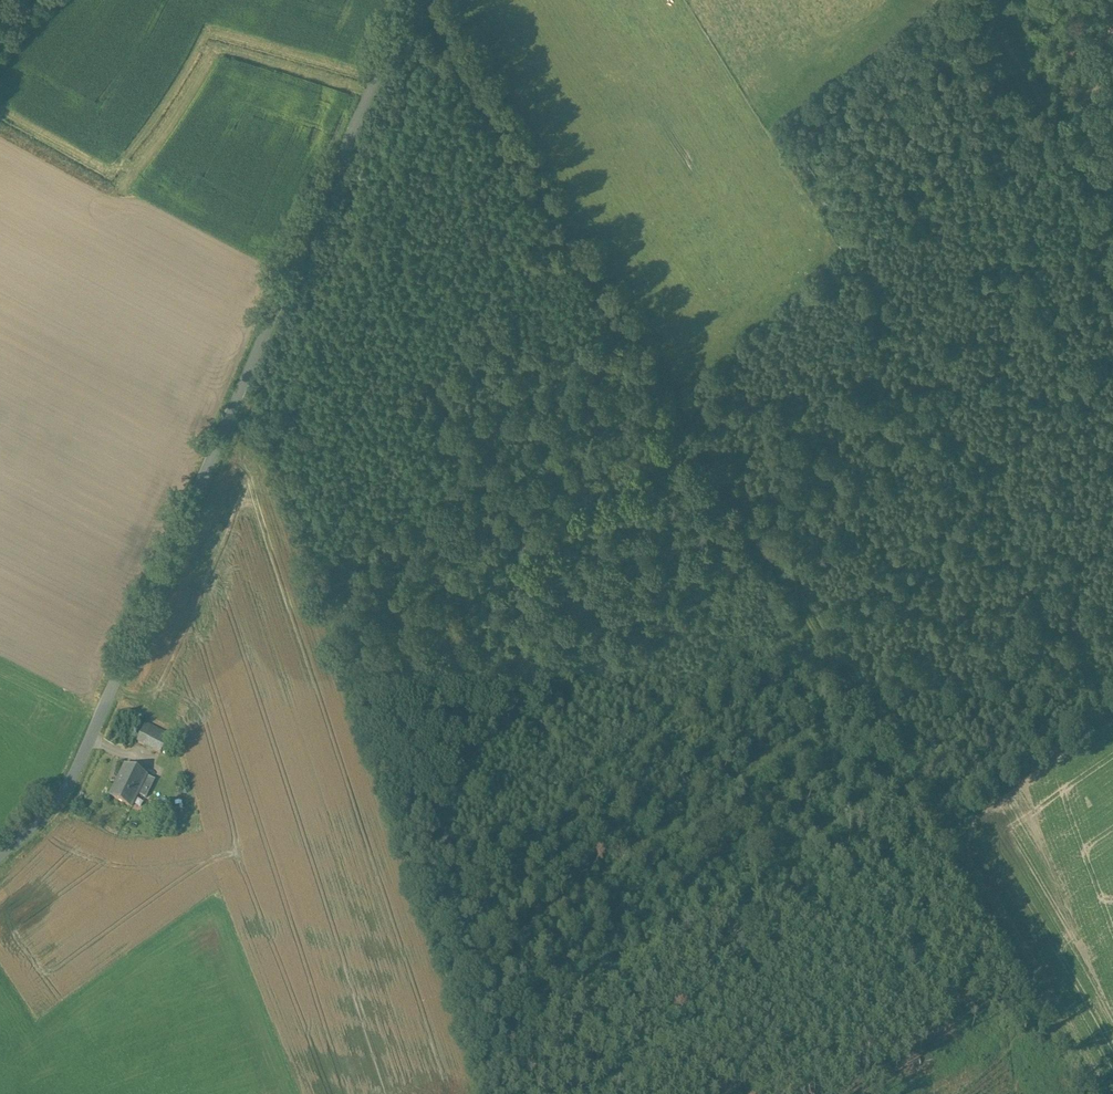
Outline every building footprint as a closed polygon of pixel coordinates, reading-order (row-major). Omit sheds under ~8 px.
[(169,735),(145,723),(136,741),(160,753),(169,735)] [(146,776),(124,765),(111,792),(109,796),(131,807),(132,806),(137,794),(141,787),(146,776)] [(155,780),(146,776),(141,787),(149,791),(155,780)] [(149,791),(141,787),(137,794),(146,798),(149,791)]
